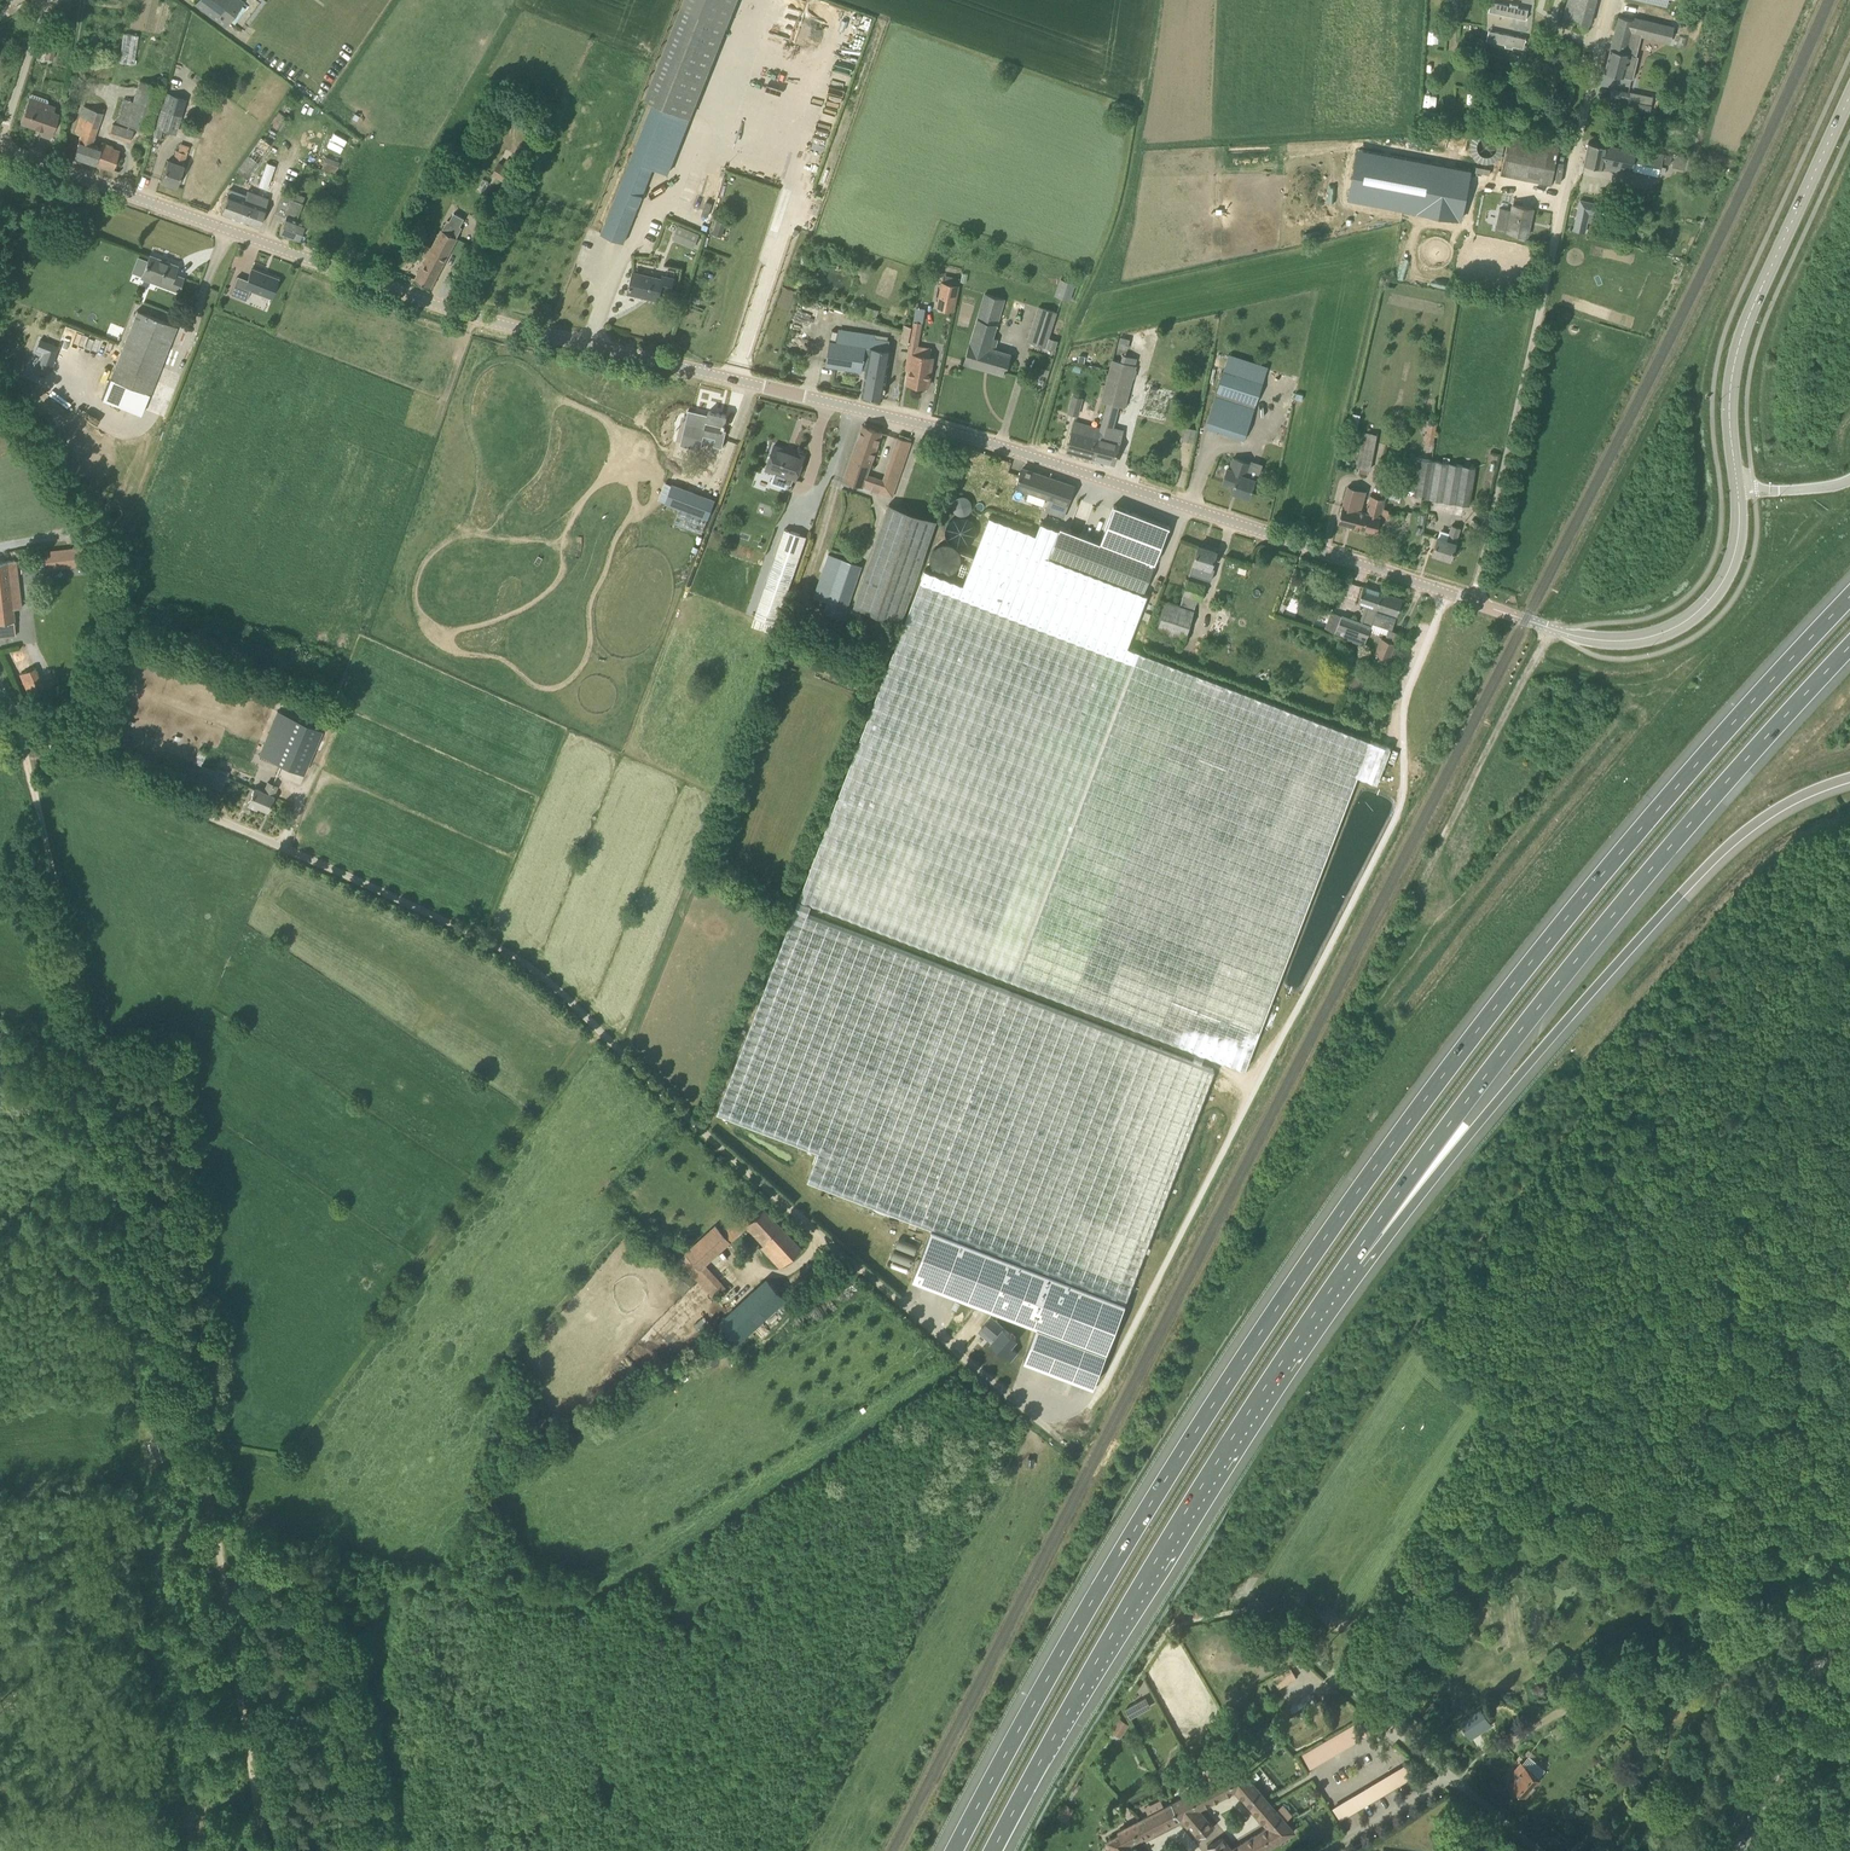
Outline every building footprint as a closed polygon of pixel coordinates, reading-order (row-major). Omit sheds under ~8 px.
[(195,4),(225,26),(243,2),(241,0),(198,0),(195,4)] [(650,101),(657,104),(635,160),(653,167),(670,173),(738,0),(690,0),(650,101)] [(1596,0),(1567,0),(1563,16),(1590,23),(1596,0)] [(1499,3),(1496,12),(1526,19),(1528,9),(1517,7),(1518,5),(1511,3),(1510,5),(1499,3)] [(1637,55),(1642,35),(1632,33),(1635,20),(1619,16),(1605,71),(1634,79),(1639,55),(1637,55)] [(1496,32),(1494,41),(1506,44),(1505,46),(1512,47),(1513,45),(1523,48),(1526,38),(1496,32)] [(134,64),(139,36),(124,34),(120,62),(134,64)] [(45,57),(53,59),(55,47),(48,45),(45,57)] [(133,102),(126,99),(118,119),(146,129),(161,87),(140,80),(133,102)] [(163,129),(176,134),(187,99),(167,92),(155,127),(163,130),(163,129)] [(1649,114),(1652,97),(1630,92),(1626,109),(1649,114)] [(51,137),(55,126),(60,111),(55,110),(56,105),(48,102),(48,101),(47,98),(32,93),(30,94),(27,102),(20,121),(42,129),(41,134),(51,137)] [(285,103),(281,109),(285,112),(289,105),(285,103)] [(80,135),(73,156),(74,157),(74,156),(94,163),(94,164),(95,164),(111,169),(116,155),(110,153),(112,147),(102,144),(101,147),(92,143),(102,112),(83,106),(74,133),(80,135)] [(543,110),(540,117),(548,120),(550,114),(543,110)] [(277,112),(270,123),(280,130),(287,118),(277,112)] [(134,129),(113,122),(109,135),(130,142),(134,129)] [(160,138),(163,130),(155,127),(153,136),(158,138),(160,138)] [(1449,149),(1468,148),(1467,132),(1448,133),(1449,149)] [(1355,199),(1422,212),(1413,262),(1456,270),(1478,156),(1368,135),(1355,199)] [(1560,146),(1509,135),(1501,173),(1552,184),(1560,146)] [(271,144),(261,136),(237,171),(247,178),(271,144)] [(466,142),(462,150),(467,154),(472,145),(466,142)] [(1588,142),(1584,164),(1621,173),(1623,169),(1632,171),(1635,163),(1662,169),(1665,156),(1637,149),(1635,153),(1611,147),(1588,142)] [(162,178),(161,180),(166,182),(176,185),(183,165),(187,153),(176,150),(172,161),(168,160),(162,178)] [(326,156),(323,164),(336,169),(339,161),(326,156)] [(1677,156),(1674,166),(1684,169),(1686,158),(1677,156)] [(624,242),(653,167),(635,160),(631,158),(601,233),(624,242)] [(503,164),(499,162),(492,174),(510,184),(520,166),(506,159),(503,164)] [(1630,210),(1635,211),(1636,207),(1638,207),(1642,188),(1636,186),(1630,210)] [(221,212),(258,226),(265,207),(268,198),(247,191),(244,199),(238,197),(239,192),(230,189),(228,194),(228,193),(221,212)] [(305,222),(296,219),(304,197),(294,193),(292,199),(281,194),(274,213),(285,217),(279,233),(298,240),(305,222)] [(1587,220),(1599,222),(1602,204),(1580,200),(1574,229),(1585,232),(1587,220)] [(1533,208),(1513,204),(1507,231),(1527,236),(1533,208)] [(1369,213),(1371,220),(1387,216),(1385,209),(1369,213)] [(458,237),(457,237),(462,227),(460,226),(464,218),(454,213),(450,220),(448,219),(443,230),(442,229),(432,247),(426,243),(421,253),(427,257),(415,279),(431,288),(458,237)] [(713,219),(709,231),(719,233),(722,223),(717,221),(718,221),(713,219)] [(480,229),(471,245),(471,246),(483,252),(495,228),(488,224),(484,231),(480,229)] [(676,233),(696,242),(699,234),(679,225),(676,233)] [(1664,246),(1671,248),(1675,230),(1668,229),(1664,246)] [(150,255),(143,273),(161,280),(159,284),(178,291),(183,277),(174,274),(177,265),(150,255)] [(638,263),(637,269),(650,271),(651,264),(638,263)] [(237,276),(230,294),(246,300),(250,289),(270,297),(271,297),(278,278),(277,278),(252,269),(252,268),(247,280),(237,276)] [(662,279),(633,272),(628,293),(658,299),(661,288),(671,290),(674,278),(663,276),(662,279)] [(1070,300),(1076,283),(1060,278),(1054,295),(1070,300)] [(937,305),(953,309),(958,286),(942,282),(937,305)] [(998,323),(999,318),(1000,314),(1005,298),(985,292),(977,318),(998,323)] [(915,305),(914,319),(924,320),(925,306),(915,305)] [(1038,306),(1028,340),(1055,348),(1058,336),(1051,334),(1058,312),(1038,306)] [(143,410),(150,394),(177,326),(137,310),(104,394),(143,410)] [(993,337),(998,323),(977,318),(965,362),(1005,374),(1011,354),(995,349),(998,339),(993,337)] [(910,345),(907,361),(911,362),(908,383),(928,386),(933,357),(931,356),(933,348),(918,346),(919,341),(922,322),(914,321),(913,326),(910,344),(910,345)] [(910,344),(913,326),(904,324),(901,342),(910,344)] [(855,330),(853,344),(867,346),(863,368),(867,369),(862,395),(882,398),(883,397),(884,389),(886,390),(886,385),(885,385),(890,350),(888,349),(890,340),(876,337),(877,334),(855,330)] [(1121,337),(1118,347),(1127,349),(1130,339),(1121,337)] [(40,339),(36,349),(44,352),(38,368),(48,372),(58,346),(48,342),(40,339)] [(830,340),(826,364),(862,370),(863,368),(867,346),(853,344),(837,341),(830,340)] [(1120,405),(1126,407),(1138,365),(1114,358),(1102,400),(1109,402),(1120,405)] [(1225,369),(1217,395),(1255,407),(1263,382),(1225,369)] [(1077,415),(1082,397),(1073,395),(1068,412),(1077,415)] [(1217,395),(1206,427),(1244,439),(1255,407),(1217,395)] [(1103,429),(1095,457),(1115,463),(1124,429),(1114,426),(1120,405),(1109,402),(1104,421),(1102,428),(1103,429)] [(708,414),(699,412),(692,435),(707,439),(709,430),(716,432),(713,445),(721,447),(726,430),(722,429),(727,415),(709,410),(708,414)] [(1103,429),(1102,428),(1075,421),(1067,449),(1095,457),(1103,429)] [(863,425),(844,479),(872,488),(873,485),(880,487),(878,491),(892,496),(911,442),(898,437),(884,480),(867,474),(882,431),(863,425)] [(1194,442),(1197,429),(1186,426),(1183,440),(1194,442)] [(1377,434),(1363,431),(1356,467),(1370,469),(1377,434)] [(1434,435),(1427,434),(1425,444),(1432,445),(1434,435)] [(774,483),(777,473),(796,480),(804,455),(774,445),(766,469),(763,479),(764,483),(770,485),(774,483)] [(1416,489),(1422,458),(1412,456),(1407,487),(1416,489)] [(1252,463),(1242,460),(1234,458),(1231,468),(1228,467),(1222,483),(1234,487),(1232,491),(1249,497),(1255,478),(1248,476),(1252,463)] [(1435,460),(1422,458),(1416,489),(1415,496),(1429,498),(1435,460)] [(1476,467),(1435,460),(1429,498),(1470,505),(1476,467)] [(1051,498),(1047,511),(1064,516),(1074,485),(1022,468),(1016,486),(1051,498)] [(703,533),(708,518),(715,500),(672,484),(665,502),(680,508),(675,522),(703,533)] [(1401,500),(1402,493),(1388,490),(1386,497),(1401,500)] [(1381,516),(1385,498),(1370,494),(1366,511),(1361,510),(1363,501),(1345,496),(1342,505),(1338,522),(1377,532),(1381,516)] [(980,535),(966,514),(974,508),(966,495),(951,504),(959,516),(941,527),(956,550),(980,535)] [(901,622),(935,520),(889,503),(854,606),(901,622)] [(1167,532),(1113,511),(1103,538),(1104,539),(1157,559),(1167,532)] [(814,902),(1015,980),(1136,667),(1141,652),(1130,647),(1149,596),(1143,594),(1049,558),(1060,530),(1043,523),(1039,535),(991,516),(966,584),(927,570),(801,897),(814,902)] [(1438,536),(1433,553),(1451,559),(1456,542),(1461,527),(1452,525),(1447,539),(1438,536)] [(1104,539),(1103,538),(1101,542),(1062,526),(1060,530),(1049,558),(1143,594),(1157,559),(1104,539)] [(774,633),(807,536),(785,528),(751,626),(774,633)] [(1194,562),(1190,573),(1198,576),(1202,565),(1211,568),(1217,551),(1199,545),(1193,562),(1194,562)] [(85,565),(83,548),(44,552),(47,569),(85,565)] [(844,616),(862,565),(828,553),(814,595),(827,600),(824,610),(844,616)] [(17,579),(15,560),(0,562),(0,637),(15,635),(15,628),(12,607),(21,606),(17,579)] [(1247,568),(1239,566),(1237,572),(1245,574),(1247,568)] [(1198,598),(1201,599),(1205,585),(1188,580),(1180,606),(1166,602),(1158,631),(1186,639),(1198,598)] [(1382,592),(1364,586),(1358,602),(1369,605),(1363,622),(1342,614),(1335,633),(1364,644),(1369,629),(1370,630),(1373,622),(1377,608),(1382,592)] [(1373,622),(1388,627),(1392,629),(1394,622),(1397,615),(1403,599),(1382,592),(1377,608),(1373,622)] [(1396,643),(1392,641),(1381,637),(1375,653),(1389,659),(1396,643)] [(1245,1068),(1358,774),(1377,782),(1390,747),(1141,652),(1015,980),(1245,1068)] [(35,666),(19,672),(27,691),(43,684),(35,666)] [(1349,685),(1358,690),(1363,681),(1354,676),(1349,685)] [(278,710),(259,755),(303,774),(322,729),(278,710)] [(193,762),(202,766),(196,780),(221,791),(227,776),(206,767),(212,755),(198,749),(193,762)] [(51,768),(51,767),(49,763),(49,762),(43,765),(46,770),(45,770),(46,770),(48,772),(51,770),(51,768)] [(264,791),(254,787),(247,804),(256,808),(257,806),(267,810),(273,796),(273,795),(277,786),(268,782),(264,791)] [(1093,1385),(1216,1070),(808,912),(798,908),(719,1109),(820,1149),(809,1178),(933,1226),(913,1276),(1038,1323),(1024,1358),(1093,1385)] [(781,1267),(802,1248),(764,1207),(749,1221),(747,1224),(746,1225),(747,1226),(765,1244),(762,1247),(781,1267)] [(742,1213),(722,1231),(715,1223),(677,1258),(713,1297),(725,1286),(705,1264),(731,1240),(747,1226),(746,1224),(749,1221),(742,1213)] [(911,1222),(909,1228),(916,1230),(918,1224),(911,1222)] [(767,1277),(719,1322),(739,1343),(786,1298),(767,1277)] [(991,1316),(982,1327),(994,1338),(991,1342),(1010,1358),(1016,1351),(1010,1345),(1016,1338),(991,1316)] [(157,1460),(167,1457),(162,1438),(152,1441),(157,1460)] [(1292,1669),(1275,1679),(1279,1686),(1296,1676),(1292,1669)] [(1146,1696),(1125,1708),(1130,1718),(1151,1706),(1146,1696)] [(1481,1708),(1460,1722),(1470,1739),(1492,1724),(1481,1708)] [(1564,1723),(1570,1733),(1581,1728),(1575,1717),(1564,1723)] [(1122,1724),(1127,1727),(1129,1724),(1119,1718),(1112,1730),(1116,1733),(1122,1724)] [(1366,1732),(1359,1719),(1352,1724),(1359,1736),(1366,1732)] [(1359,1736),(1352,1724),(1345,1727),(1353,1740),(1359,1736)] [(1353,1740),(1345,1727),(1339,1731),(1346,1744),(1353,1740)] [(1346,1744),(1339,1731),(1332,1735),(1340,1748),(1346,1744)] [(1340,1748),(1332,1735),(1326,1739),(1333,1751),(1340,1748)] [(1333,1751),(1326,1739),(1319,1743),(1326,1755),(1333,1751)] [(1326,1755),(1319,1743),(1313,1747),(1320,1759),(1326,1755)] [(1320,1759),(1313,1747),(1306,1751),(1313,1763),(1320,1759)] [(1522,1762),(1521,1761),(1513,1770),(1518,1774),(1510,1782),(1525,1795),(1540,1778),(1539,1776),(1545,1769),(1529,1755),(1522,1762)] [(1414,1775),(1407,1762),(1400,1766),(1407,1779),(1414,1775)] [(1236,1783),(1247,1773),(1241,1766),(1206,1784),(1213,1799),(1238,1787),(1236,1783)] [(1407,1779),(1400,1766),(1393,1770),(1401,1783),(1407,1779)] [(1401,1783),(1393,1770),(1387,1774),(1394,1786),(1401,1783)] [(1236,1783),(1238,1787),(1254,1806),(1255,1805),(1267,1797),(1268,1797),(1247,1773),(1236,1783)] [(1394,1786),(1387,1774),(1380,1778),(1388,1790),(1394,1786)] [(1388,1790),(1380,1778),(1374,1782),(1381,1794),(1388,1790)] [(1381,1794),(1374,1782),(1367,1786),(1375,1798),(1381,1794)] [(1180,1816),(1184,1814),(1199,1806),(1213,1799),(1206,1784),(1182,1797),(1173,1801),(1180,1816)] [(1375,1798),(1367,1786),(1361,1790),(1368,1802),(1375,1798)] [(1368,1802),(1361,1790),(1354,1794),(1362,1806),(1368,1802)] [(1362,1806),(1354,1794),(1348,1797),(1355,1810),(1362,1806)] [(1355,1810),(1348,1797),(1337,1804),(1344,1817),(1355,1810)] [(1141,1818),(1152,1830),(1180,1816),(1173,1801),(1141,1818)] [(1258,1810),(1270,1825),(1271,1824),(1275,1830),(1289,1822),(1289,1821),(1272,1801),(1271,1802),(1272,1802),(1259,1810),(1258,1810)] [(1067,1809),(1072,1812),(1074,1808),(1064,1802),(1056,1815),(1061,1818),(1067,1809)] [(1128,1806),(1122,1811),(1128,1819),(1134,1814),(1128,1806)] [(1215,1825),(1199,1806),(1184,1814),(1201,1834),(1215,1825)] [(1120,1850),(1125,1850),(1134,1843),(1132,1841),(1152,1830),(1141,1818),(1119,1829),(1121,1832),(1108,1838),(1120,1850)] [(1275,1830),(1270,1825),(1256,1833),(1265,1847),(1296,1829),(1289,1821),(1289,1822),(1275,1830)] [(1233,1847),(1236,1850),(1258,1850),(1265,1847),(1256,1833),(1233,1847)] [(1215,1850),(1236,1850),(1233,1847),(1224,1835),(1209,1844),(1215,1850)]
